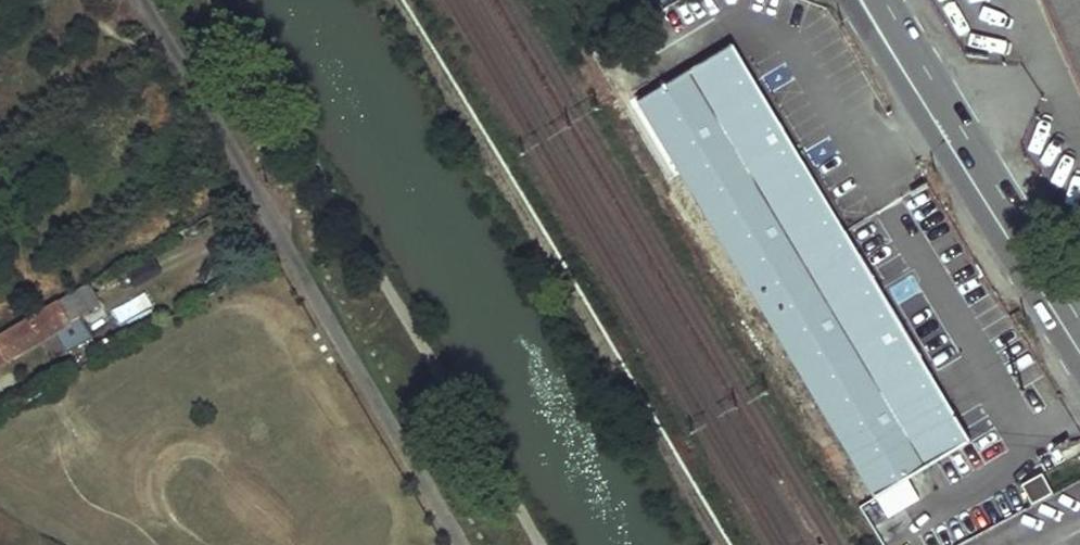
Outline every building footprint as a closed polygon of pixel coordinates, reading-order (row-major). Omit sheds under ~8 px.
[(1079,86),(1079,0),(1041,0),(1079,86)] [(734,45),(638,102),(876,500),(906,482),(971,442),(734,45)] [(0,338),(0,351),(5,360),(101,305),(89,286),(0,338)] [(1042,476),(1023,486),(1033,503),(1051,493),(1042,476)] [(906,482),(876,500),(891,522),(920,504),(906,482)]
